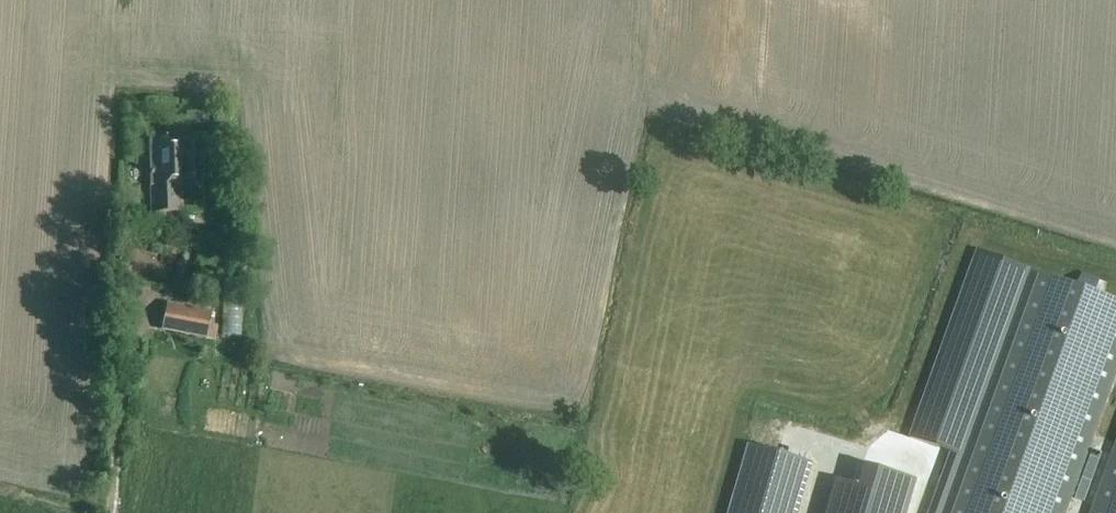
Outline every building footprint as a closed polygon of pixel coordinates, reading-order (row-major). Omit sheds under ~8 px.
[(181,186),(195,186),(193,141),(148,143),(151,214),(182,213),(181,186)] [(1013,261),(942,512),(1055,512),(1115,298),(1115,290),(1013,261)] [(167,304),(165,315),(161,332),(207,341),(207,339),(217,341),(219,328),(210,326),(212,312),(167,304)] [(228,330),(247,329),(246,312),(227,313),(228,330)] [(1085,512),(1115,512),(1115,403),(1085,512)] [(748,446),(728,512),(797,512),(811,464),(748,446)] [(919,481),(864,466),(858,487),(835,480),(826,512),(909,512),(919,481)]
